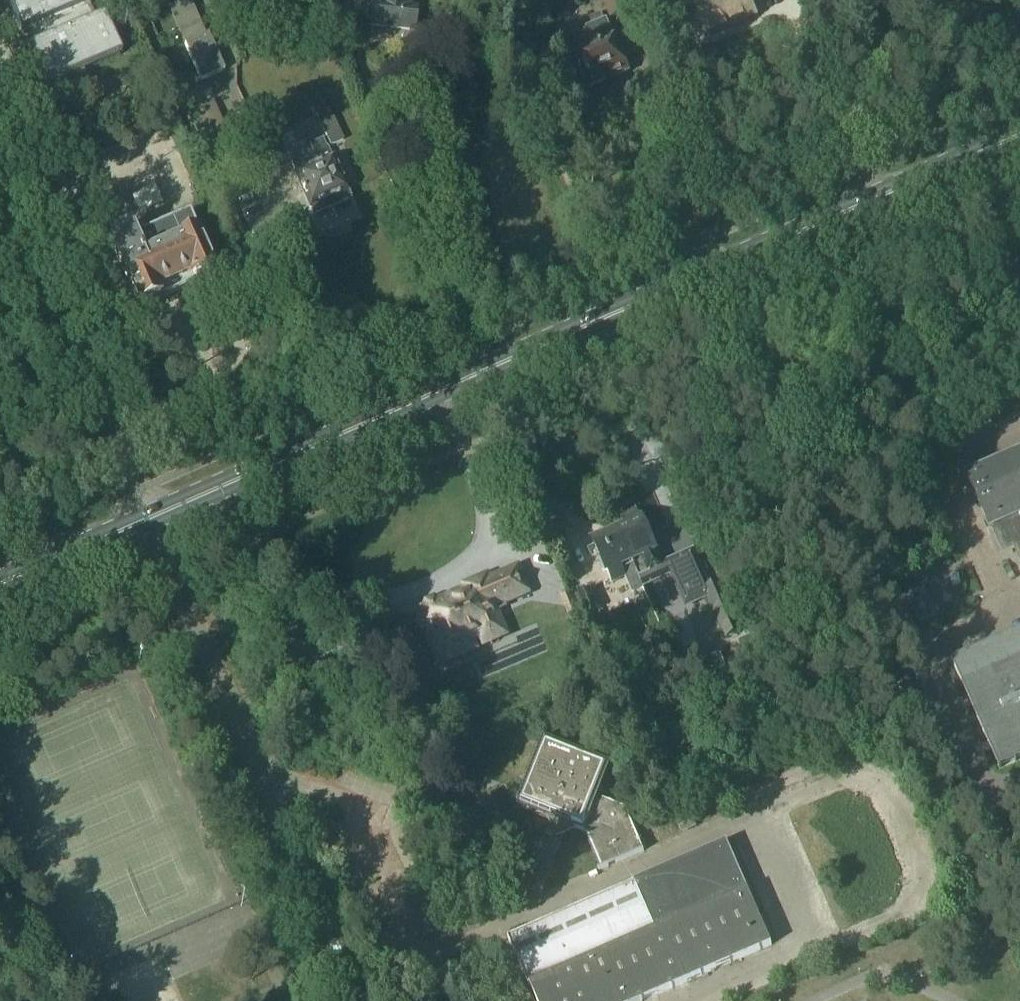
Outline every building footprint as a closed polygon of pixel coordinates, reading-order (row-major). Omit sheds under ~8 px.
[(95,0),(4,0),(20,35),(26,32),(33,49),(27,52),(43,90),(119,58),(102,19),(95,22),(88,6),(96,2),(95,0)] [(381,5),(372,5),(369,28),(411,32),(414,10),(405,9),(406,0),(381,0),(381,5)] [(632,10),(627,0),(601,0),(610,20),(632,10)] [(692,4),(698,18),(693,20),(690,25),(695,34),(700,35),(705,32),(706,36),(710,34),(711,37),(727,30),(726,27),(753,15),(748,3),(754,0),(701,0),(692,4)] [(588,51),(589,53),(571,61),(585,93),(591,90),(594,96),(599,96),(604,94),(607,90),(605,84),(608,82),(607,79),(624,72),(607,34),(610,33),(604,22),(603,22),(600,15),(587,21),(591,28),(584,31),(592,49),(588,51)] [(206,36),(185,45),(186,47),(201,83),(222,74),(225,72),(208,35),(206,36)] [(213,101),(190,111),(193,117),(196,124),(219,113),(213,101)] [(329,109),(315,116),(330,148),(344,142),(329,109)] [(294,174),(312,216),(351,198),(333,157),(331,157),(327,148),(326,148),(323,140),(309,146),(313,155),(292,165),(296,173),(294,174)] [(244,178),(240,167),(230,171),(234,182),(244,178)] [(213,278),(205,259),(187,219),(169,227),(167,223),(152,230),(153,233),(129,244),(125,234),(107,242),(138,311),(145,314),(155,309),(158,302),(194,286),(200,289),(211,285),(213,278)] [(1019,573),(1019,453),(963,479),(997,556),(1010,550),(1019,573)] [(623,529),(618,531),(642,580),(662,570),(634,513),(619,521),(623,529)] [(642,580),(618,531),(593,544),(611,582),(624,576),(632,594),(643,589),(640,581),(642,580)] [(739,631),(718,584),(704,590),(690,557),(669,567),(685,602),(705,592),(725,637),(739,631)] [(429,608),(424,610),(435,635),(430,637),(438,655),(443,667),(480,652),(475,640),(475,639),(482,637),(486,645),(507,636),(497,614),(499,613),(497,609),(499,608),(528,595),(517,570),(488,583),(486,578),(466,587),(467,591),(439,603),(436,599),(429,602),(429,608)] [(584,618),(588,627),(590,633),(605,626),(599,611),(601,610),(591,590),(576,597),(585,618),(584,618)] [(221,629),(225,637),(238,631),(234,622),(221,629)] [(950,664),(997,769),(1019,759),(1019,633),(950,664)] [(566,828),(582,834),(598,870),(596,871),(597,872),(642,853),(641,851),(623,811),(591,798),(602,770),(544,747),(520,810),(556,824),(553,829),(563,833),(566,828)] [(994,823),(1006,820),(1007,820),(1005,810),(991,813),(993,823),(994,823)] [(632,883),(633,886),(652,929),(660,925),(685,983),(769,946),(724,843),(632,883)] [(685,983),(660,925),(652,929),(633,886),(506,941),(527,988),(530,986),(536,1000),(644,1000),(685,983)] [(221,1000),(245,1000),(240,992),(221,1000)]
